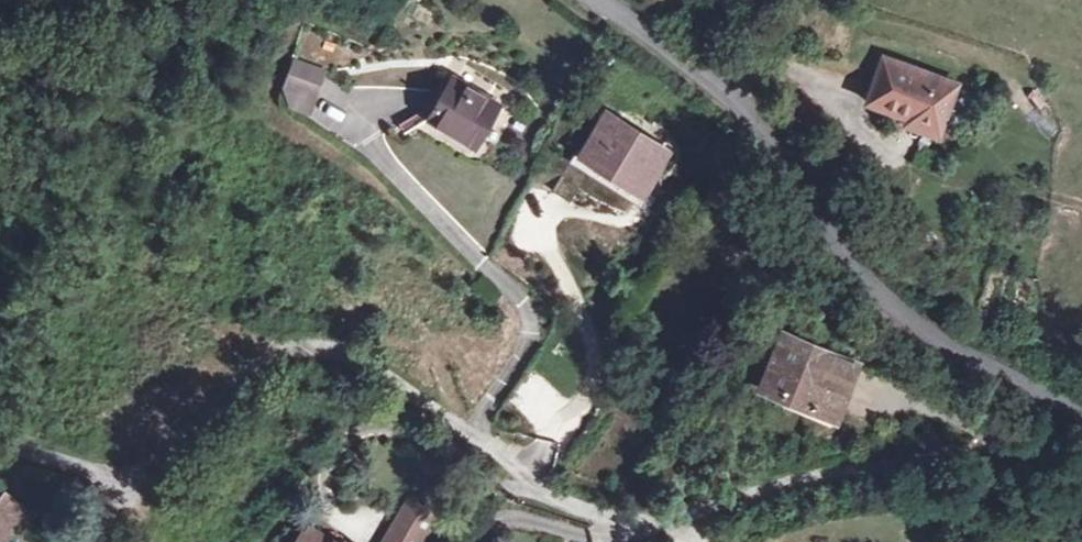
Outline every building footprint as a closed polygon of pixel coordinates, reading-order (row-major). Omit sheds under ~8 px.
[(957,85),(883,58),(867,102),(909,117),(912,108),(945,120),(957,85)] [(323,72),(295,61),(287,84),(315,95),(323,72)] [(500,106),(452,77),(428,117),(476,146),(500,106)] [(315,95),(287,84),(292,105),(309,111),(315,95)] [(939,135),(945,120),(912,108),(909,117),(907,124),(939,135)] [(667,152),(607,115),(583,153),(643,190),(667,152)] [(857,364),(783,334),(761,387),(785,397),(786,394),(836,414),(857,364)] [(16,533),(20,535),(36,512),(8,493),(0,503),(0,541),(9,541),(16,533)] [(410,501),(387,539),(391,541),(421,541),(436,517),(410,501)] [(309,526),(299,541),(335,541),(309,526)]
